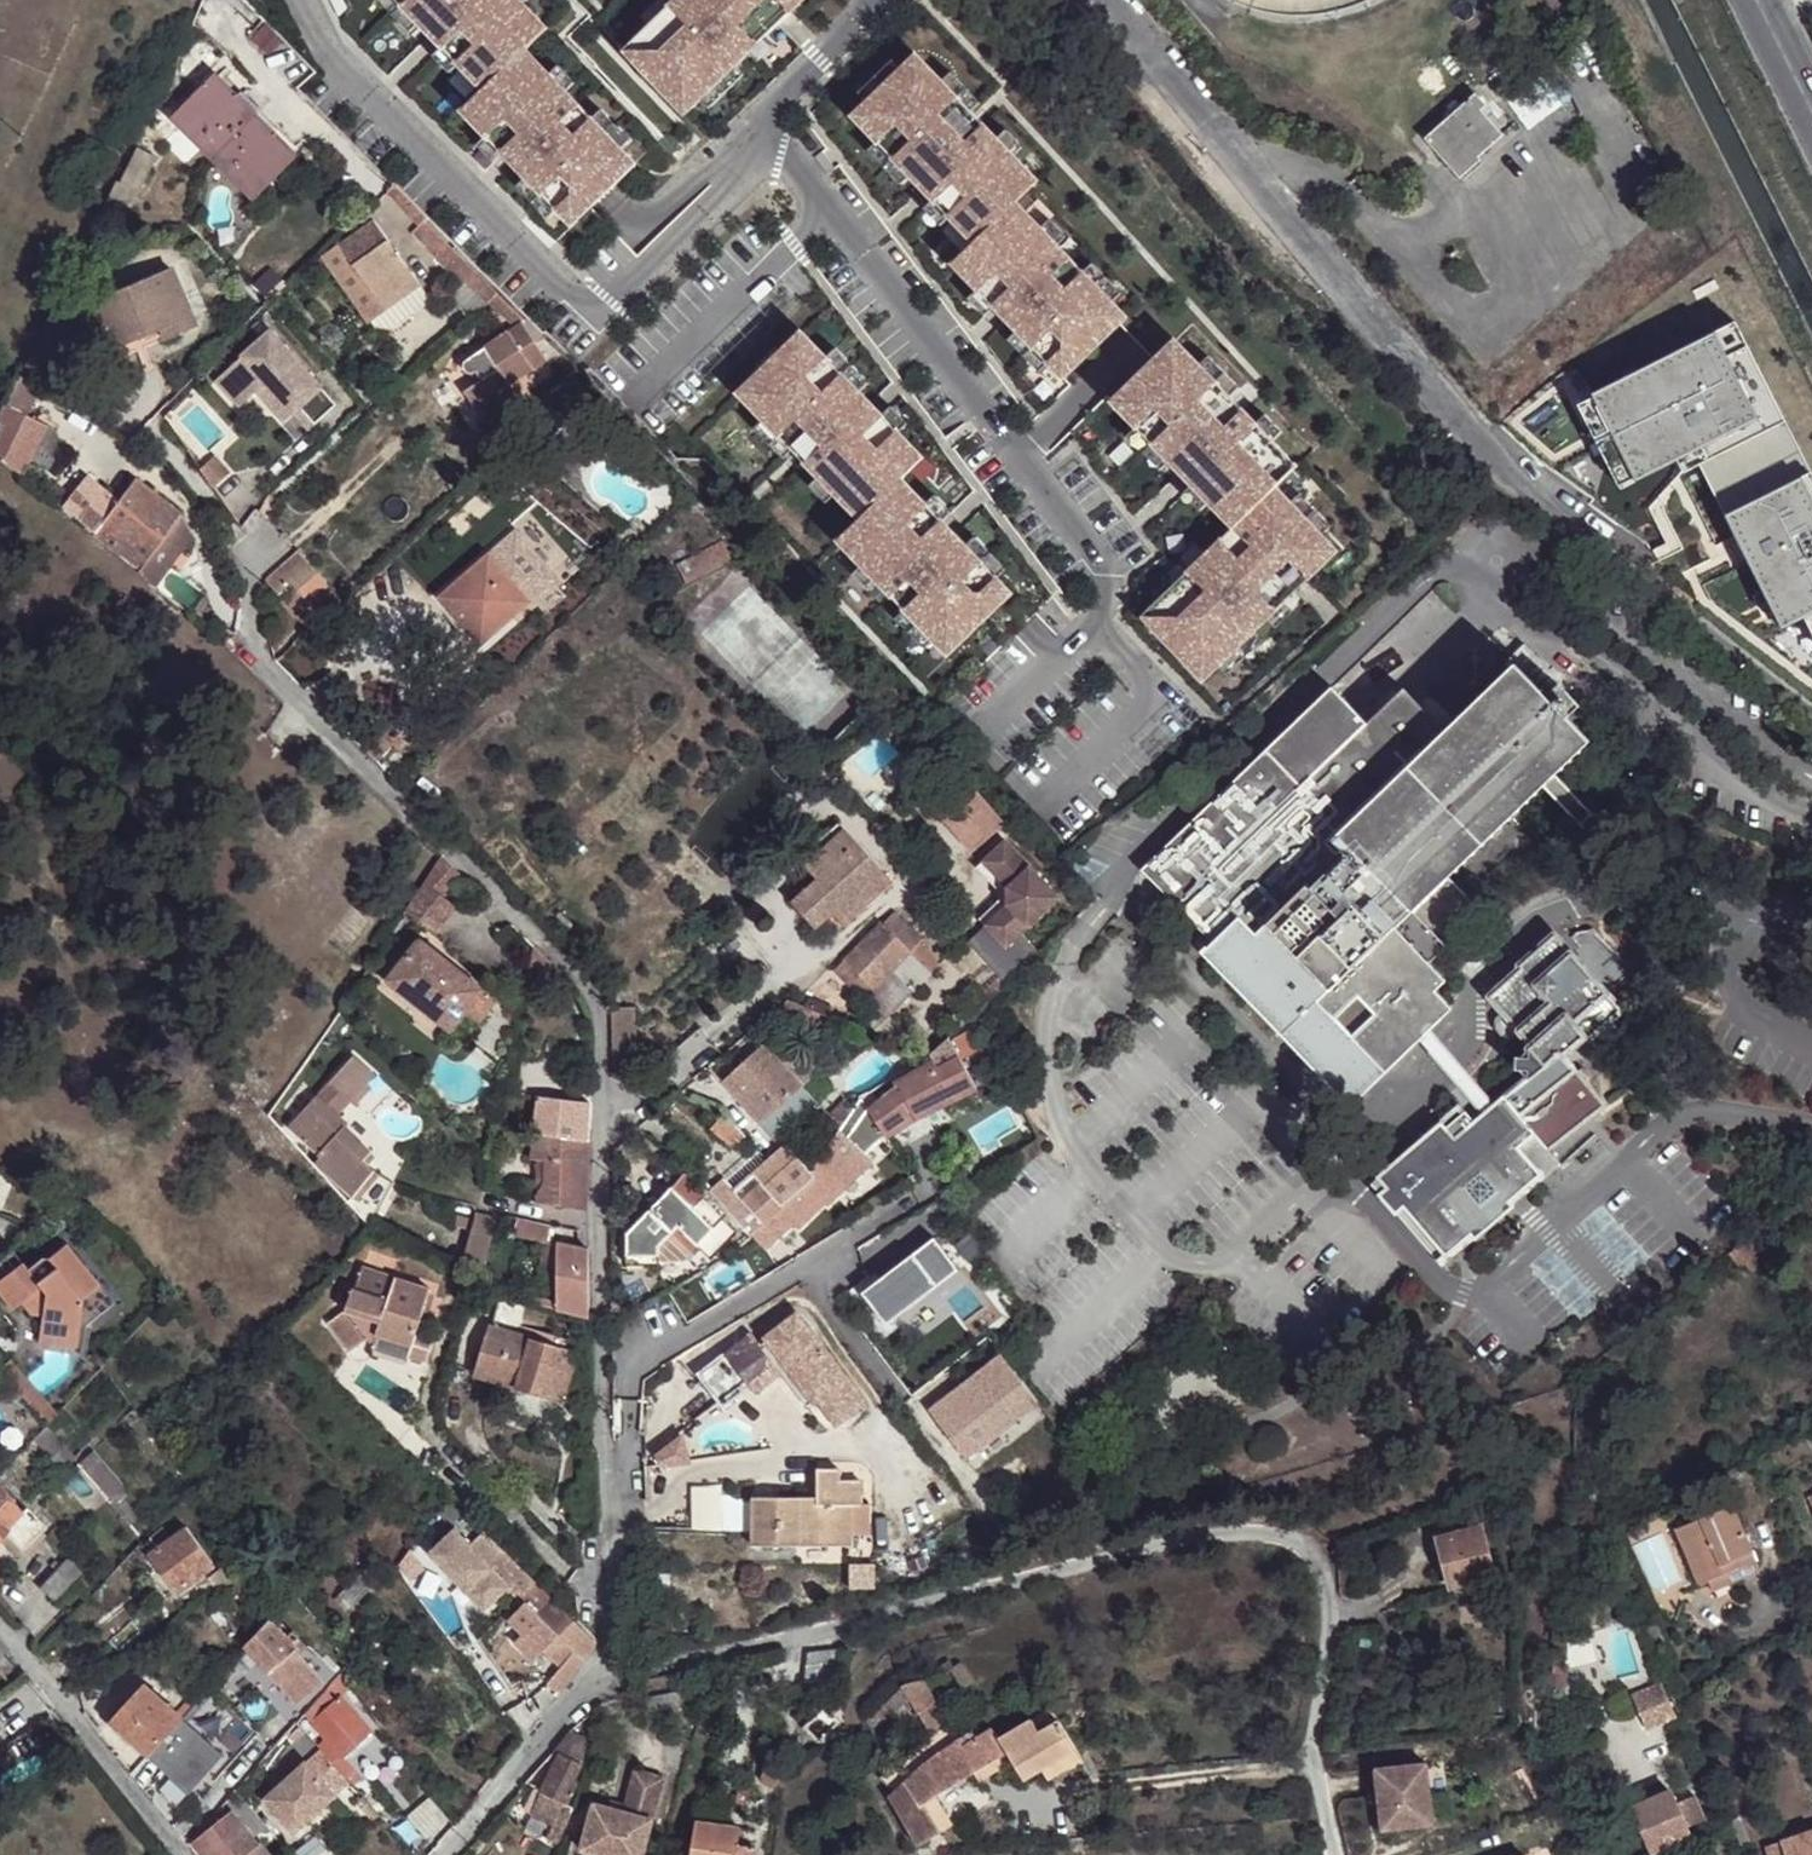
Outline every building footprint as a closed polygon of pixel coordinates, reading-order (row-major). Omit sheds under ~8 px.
[(341,14),(350,6),(347,0),(334,0),(341,14)] [(400,0),(383,0),(412,31),(421,22),(400,0)] [(421,22),(445,46),(461,63),(486,88),(527,47),(549,26),(524,1),(523,0),(400,0),(421,22)] [(626,49),(687,113),(702,99),(738,64),(752,51),(769,35),(805,0),(677,0),(626,49)] [(769,35),(752,51),(760,60),(777,44),(769,35)] [(445,46),(436,55),(453,71),(461,63),(445,46)] [(486,88),(464,110),(489,135),(505,152),(529,176),(560,208),(575,223),(638,162),(623,147),(594,117),(568,90),(552,72),(527,47),(486,88)] [(871,102),(857,117),(883,143),(917,176),(940,200),(957,217),(983,240),(1023,198),(1045,177),(1020,152),(1003,137),(976,109),(945,80),(919,54),(904,68),(871,102)] [(863,93),(871,102),(904,68),(896,60),(863,93)] [(561,64),(552,72),(568,90),(577,81),(561,64)] [(738,64),(702,99),(711,107),(747,73),(738,64)] [(954,71),(945,80),(976,109),(984,100),(954,71)] [(225,72),(220,77),(225,82),(230,76),(225,72)] [(177,119),(216,159),(259,116),(242,99),(225,82),(220,77),(177,119)] [(1469,150),(1476,156),(1501,134),(1478,109),(1484,104),(1473,92),(1423,136),(1450,166),(1469,150)] [(603,109),(594,117),(623,147),(632,139),(603,109)] [(259,116),(216,159),(256,197),(299,154),(293,149),(277,133),(259,116)] [(1012,128),(1003,137),(1020,152),(1028,144),(1012,128)] [(505,152),(489,135),(480,144),(496,160),(505,152)] [(917,176),(883,143),(875,151),(908,185),(917,176)] [(298,144),(293,149),(299,154),(304,149),(298,144)] [(141,149),(117,193),(135,204),(159,158),(141,149)] [(1457,173),(1476,156),(1469,150),(1450,166),(1457,173)] [(529,176),(520,184),(551,216),(560,208),(529,176)] [(419,217),(424,213),(402,191),(392,200),(412,223),(419,217)] [(983,240),(961,263),(987,288),(1003,304),(1028,328),(1059,359),(1075,374),(1137,310),(1122,296),(1092,267),(1067,240),(1049,223),(1023,198),(1009,215),(983,240)] [(940,200),(932,208),(949,224),(957,217),(940,200)] [(1058,215),(1049,223),(1067,240),(1075,232),(1058,215)] [(345,243),(383,299),(419,274),(380,218),(345,243)] [(364,312),(383,299),(345,243),(326,255),(364,312)] [(1101,258),(1092,267),(1122,296),(1131,287),(1101,258)] [(169,264),(143,276),(163,325),(161,326),(164,336),(194,323),(169,264)] [(419,274),(383,299),(388,308),(425,283),(419,274)] [(94,297),(114,346),(129,340),(161,326),(163,325),(143,276),(94,297)] [(1003,304),(987,288),(979,297),(995,312),(1003,304)] [(502,309),(518,325),(528,318),(511,302),(502,309)] [(528,318),(518,325),(488,347),(513,380),(558,348),(528,318)] [(161,326),(129,340),(132,350),(164,336),(161,326)] [(1742,326),(1598,397),(1599,401),(1618,438),(1602,446),(1615,472),(1637,461),(1646,479),(1648,482),(1684,464),(1680,455),(1695,448),(1699,457),(1708,475),(1722,468),(1743,512),(1730,519),(1787,633),(1810,622),(1811,626),(1811,467),(1742,326)] [(275,328),(221,378),(245,405),(262,389),(271,380),(299,410),(314,427),(342,402),(275,328)] [(1028,328),(1020,337),(1051,367),(1059,359),(1028,328)] [(767,369),(745,391),(771,418),(800,447),(825,474),(842,491),(867,516),(909,476),(930,455),(906,429),(889,412),(866,388),(833,355),(808,329),(787,350),(781,345),(762,364),(767,369)] [(1186,333),(1122,394),(1147,421),(1179,455),(1201,479),(1217,495),(1242,521),(1285,481),(1307,461),(1281,433),(1265,416),(1241,390),(1211,359),(1186,333)] [(129,340),(114,346),(118,355),(132,350),(129,340)] [(842,346),(833,355),(866,388),(875,380),(842,346)] [(1219,350),(1211,359),(1241,390),(1249,382),(1219,350)] [(19,373),(5,400),(29,412),(43,385),(19,373)] [(299,410),(271,380),(262,389),(290,419),(299,410)] [(1599,401),(1584,408),(1602,446),(1618,438),(1599,401)] [(898,404),(889,412),(906,429),(914,421),(898,404)] [(1274,408),(1265,416),(1281,433),(1290,424),(1274,408)] [(800,447),(771,418),(762,426),(791,456),(800,447)] [(1179,455),(1147,421),(1138,429),(1170,463),(1179,455)] [(1680,455),(1684,464),(1699,457),(1695,448),(1680,455)] [(223,454),(214,459),(227,479),(235,472),(223,454)] [(214,459),(205,466),(218,485),(227,479),(214,459)] [(121,548),(163,497),(118,461),(77,513),(120,548),(121,548)] [(1637,461),(1615,472),(1624,490),(1646,479),(1637,461)] [(1722,468),(1708,475),(1730,519),(1743,512),(1722,468)] [(825,474),(816,482),(833,499),(842,491),(825,474)] [(867,516),(845,538),(868,562),(884,579),(912,606),(939,635),(955,651),(1019,588),(1005,574),(973,542),(950,518),(934,500),(909,476),(894,490),(867,516)] [(1217,495),(1201,479),(1193,487),(1208,503),(1217,495)] [(1242,521),(1149,609),(1210,674),(1226,660),(1261,626),(1276,612),(1293,596),(1346,546),(1331,529),(1300,497),(1285,481),(1242,521)] [(1309,490),(1300,497),(1331,529),(1338,521),(1309,490)] [(942,492),(934,500),(950,518),(959,509),(942,492)] [(163,497),(121,548),(120,548),(118,551),(136,566),(175,516),(163,497)] [(982,533),(973,542),(1005,574),(1013,565),(982,533)] [(732,559),(722,540),(677,564),(686,582),(732,559)] [(326,606),(339,594),(300,548),(298,549),(268,578),(278,589),(291,578),(313,603),(323,613),(328,609),(326,606)] [(451,609),(464,622),(469,618),(491,641),(533,604),(491,556),(442,598),(451,609)] [(884,579),(868,562),(860,571),(876,588),(884,579)] [(302,613),(313,603),(291,578),(278,589),(302,613)] [(1293,596),(1276,612),(1284,621),(1301,605),(1293,596)] [(341,612),(349,619),(355,620),(360,616),(361,610),(352,602),(341,612)] [(313,624),(323,613),(313,603),(302,613),(313,624)] [(912,606),(903,615),(931,643),(939,635),(912,606)] [(469,618),(464,622),(458,627),(479,652),(491,641),(469,618)] [(1261,626),(1226,660),(1234,668),(1270,635),(1261,626)] [(1534,1158),(1551,1143),(1607,1100),(1593,1081),(1600,1077),(1589,1063),(1583,1067),(1569,1049),(1579,1040),(1590,1053),(1601,1043),(1594,1034),(1627,1005),(1561,930),(1527,961),(1528,963),(1496,991),(1508,1007),(1503,1011),(1518,1029),(1524,1024),(1537,1040),(1535,1041),(1549,1059),(1498,1100),(1464,1055),(1434,1019),(1457,996),(1438,977),(1449,966),(1438,955),(1488,903),(1456,872),(1552,777),(1562,767),(1598,730),(1554,686),(1543,675),(1557,661),(1533,637),(1514,654),(1518,658),(1448,727),(1406,686),(1371,720),(1336,685),(1147,867),(1366,1089),(1426,1028),(1455,1063),(1489,1107),(1480,1115),(1459,1131),(1451,1121),(1447,1115),(1383,1167),(1387,1173),(1392,1178),(1384,1185),(1438,1254),(1473,1226),(1477,1230),(1515,1200),(1511,1194),(1543,1168),(1534,1158)] [(1557,661),(1543,675),(1554,686),(1568,672),(1557,661)] [(1562,767),(1552,777),(1593,818),(1602,809),(1562,767)] [(960,771),(950,780),(956,786),(940,800),(946,806),(961,824),(987,802),(960,771)] [(931,819),(946,806),(940,800),(956,786),(950,780),(935,792),(926,780),(909,794),(931,819)] [(987,802),(961,824),(981,847),(1006,824),(987,802)] [(842,822),(806,854),(827,877),(862,844),(842,822)] [(1008,838),(986,859),(1011,885),(1012,902),(990,923),(1011,945),(1063,894),(1008,838)] [(885,869),(862,844),(827,877),(798,903),(820,926),(837,912),(854,898),(865,908),(886,889),(882,883),(888,878),(883,871),(885,869)] [(462,882),(445,865),(428,889),(448,902),(462,882)] [(895,880),(885,869),(883,871),(888,878),(882,883),(886,889),(895,880)] [(448,902),(428,889),(408,919),(432,936),(452,905),(448,902)] [(854,898),(837,912),(848,924),(865,908),(854,898)] [(850,958),(875,986),(898,965),(913,950),(910,946),(916,939),(896,919),(890,924),(886,921),(850,958)] [(391,982),(403,990),(450,1029),(483,990),(424,942),(391,982)] [(913,950),(898,965),(916,985),(932,971),(913,950)] [(838,970),(864,997),(875,986),(850,958),(838,970)] [(875,986),(864,997),(885,1019),(916,985),(898,965),(875,986)] [(450,1029),(403,990),(385,1010),(433,1050),(450,1029)] [(788,1021),(796,1029),(807,1020),(798,1011),(788,1021)] [(636,1018),(611,1020),(615,1082),(639,1092),(636,1018)] [(955,1033),(932,1055),(935,1063),(964,1049),(955,1033)] [(735,1091),(765,1123),(769,1119),(806,1086),(767,1042),(727,1081),(735,1091)] [(980,1082),(964,1049),(935,1063),(899,1082),(900,1085),(872,1107),(849,1136),(868,1148),(895,1125),(924,1108),(980,1082)] [(331,1082),(318,1093),(331,1107),(344,1094),(331,1082)] [(806,1086),(769,1119),(780,1130),(816,1096),(806,1086)] [(315,1155),(346,1126),(348,1121),(331,1107),(318,1093),(289,1125),(315,1155)] [(590,1140),(587,1139),(588,1127),(578,1126),(579,1122),(563,1120),(566,1096),(539,1093),(531,1155),(545,1157),(542,1181),(541,1181),(537,1193),(538,1200),(587,1210),(590,1140)] [(586,1099),(566,1096),(563,1120),(579,1122),(578,1126),(588,1127),(590,1109),(586,1099)] [(1472,1105),(1451,1121),(1459,1131),(1480,1115),(1472,1105)] [(731,1112),(716,1108),(723,1117),(742,1137),(746,1141),(753,1136),(731,1112)] [(742,1137),(723,1117),(713,1126),(733,1146),(742,1137)] [(346,1126),(315,1155),(341,1180),(365,1156),(373,1149),(346,1126)] [(843,1133),(820,1165),(816,1171),(820,1177),(774,1220),(781,1227),(834,1182),(868,1148),(849,1136),(843,1133)] [(820,1177),(816,1171),(791,1142),(754,1176),(758,1181),(745,1195),(771,1223),(774,1220),(820,1177)] [(1551,1143),(1534,1158),(1543,1168),(1511,1194),(1515,1200),(1564,1160),(1551,1143)] [(376,1168),(365,1156),(341,1180),(353,1191),(376,1168)] [(1375,1174),(1384,1185),(1392,1178),(1387,1173),(1383,1167),(1375,1174)] [(739,1190),(745,1195),(758,1181),(754,1176),(739,1190)] [(731,1179),(716,1193),(726,1203),(756,1237),(771,1223),(745,1195),(739,1190),(731,1179)] [(678,1187),(660,1203),(681,1225),(698,1208),(678,1187)] [(698,1208),(681,1225),(715,1260),(740,1236),(706,1201),(698,1208)] [(632,1230),(631,1261),(661,1262),(662,1246),(676,1232),(654,1209),(632,1230)] [(515,1230),(543,1236),(549,1237),(552,1221),(520,1212),(515,1230)] [(497,1223),(479,1218),(468,1260),(485,1268),(497,1223)] [(1473,1226),(1438,1254),(1442,1258),(1477,1230),(1473,1226)] [(544,1259),(561,1262),(558,1242),(558,1241),(549,1237),(543,1236),(544,1259)] [(887,1323),(957,1269),(933,1238),(863,1292),(887,1323)] [(589,1317),(590,1248),(579,1246),(558,1241),(558,1242),(561,1262),(559,1309),(589,1317)] [(0,1276),(0,1297),(10,1309),(19,1302),(23,1298),(31,1308),(26,1311),(35,1323),(45,1325),(45,1335),(82,1334),(83,1328),(112,1305),(64,1245),(46,1259),(40,1258),(25,1269),(19,1262),(0,1276)] [(357,1286),(345,1309),(326,1321),(348,1354),(378,1337),(413,1348),(411,1356),(429,1361),(436,1339),(418,1333),(423,1318),(390,1306),(392,1298),(357,1286)] [(23,1298),(19,1302),(26,1311),(31,1308),(23,1298)] [(796,1313),(763,1339),(756,1329),(703,1370),(727,1402),(754,1381),(787,1356),(818,1397),(821,1395),(840,1420),(869,1398),(850,1373),(806,1315),(805,1314),(804,1314),(803,1313),(801,1313),(800,1312),(798,1313),(797,1313),(796,1313)] [(473,1373),(520,1385),(535,1339),(488,1327),(473,1373)] [(82,1334),(45,1335),(46,1352),(83,1350),(82,1334)] [(535,1339),(520,1385),(562,1399),(578,1353),(535,1339)] [(1024,1377),(1003,1349),(931,1405),(968,1455),(1041,1399),(1024,1377)] [(787,1356),(754,1381),(759,1389),(785,1368),(812,1402),(818,1397),(787,1356)] [(23,1376),(10,1361),(0,1370),(0,1375),(8,1386),(10,1388),(23,1376)] [(46,1403),(23,1376),(10,1388),(12,1390),(32,1412),(34,1414),(46,1403)] [(46,1428),(57,1416),(46,1403),(34,1414),(46,1428)] [(61,1447),(43,1430),(34,1439),(52,1458),(61,1447)] [(108,1505),(126,1491),(95,1454),(77,1469),(108,1505)] [(804,1538),(850,1538),(852,1507),(860,1507),(860,1482),(838,1482),(838,1470),(816,1470),(816,1499),(755,1500),(756,1548),(803,1547),(804,1538)] [(692,1490),(692,1528),(717,1528),(717,1490),(692,1490)] [(0,1491),(0,1538),(5,1532),(22,1514),(20,1513),(0,1491)] [(978,1505),(1004,1538),(1006,1538),(988,1500),(978,1505)] [(1763,1568),(1738,1505),(1680,1529),(1702,1585),(1713,1580),(1717,1586),(1763,1568)] [(24,1552),(40,1535),(48,1526),(28,1506),(22,1514),(5,1532),(24,1552)] [(179,1590),(214,1564),(187,1526),(151,1552),(179,1590)] [(1456,1588),(1499,1575),(1484,1526),(1441,1537),(1456,1588)] [(456,1528),(432,1552),(487,1608),(512,1584),(456,1528)] [(55,1600),(81,1573),(66,1558),(39,1586),(55,1600)] [(230,1579),(220,1565),(208,1575),(218,1589),(230,1579)] [(527,1600),(511,1618),(525,1632),(518,1640),(539,1658),(547,1649),(565,1666),(552,1682),(563,1691),(587,1660),(599,1643),(543,1588),(530,1602),(527,1600)] [(240,1612),(251,1627),(264,1620),(253,1604),(240,1612)] [(270,1619),(246,1646),(295,1701),(322,1677),(270,1619)] [(1563,1633),(1554,1633),(1554,1657),(1563,1657),(1563,1633)] [(846,1646),(833,1645),(829,1648),(812,1650),(812,1690),(845,1682),(846,1646)] [(1563,1657),(1554,1657),(1552,1671),(1563,1671),(1563,1657)] [(352,1686),(347,1662),(331,1678),(349,1695),(355,1690),(352,1686)] [(965,1665),(930,1683),(940,1701),(975,1683),(965,1665)] [(940,1701),(930,1683),(926,1677),(916,1676),(871,1697),(877,1709),(910,1695),(930,1729),(948,1719),(940,1701)] [(1633,1690),(1645,1723),(1675,1713),(1661,1680),(1633,1690)] [(112,1719),(148,1753),(151,1749),(183,1715),(143,1682),(112,1719)] [(651,1699),(653,1711),(683,1705),(680,1692),(651,1699)] [(321,1747),(332,1759),(340,1752),(343,1755),(371,1729),(341,1696),(314,1721),(329,1738),(321,1747)] [(84,1711),(104,1735),(112,1726),(92,1705),(84,1711)] [(1034,1733),(1053,1721),(1046,1709),(1027,1721),(1034,1733)] [(297,1719),(304,1728),(312,1721),(305,1714),(297,1719)] [(225,1753),(184,1715),(150,1753),(190,1791),(225,1753)] [(1027,1721),(1001,1736),(1008,1750),(1002,1754),(1021,1783),(1037,1773),(1071,1752),(1053,1721),(1034,1733),(1027,1721)] [(1008,1750),(1001,1736),(995,1725),(973,1737),(970,1733),(961,1738),(959,1736),(904,1778),(893,1763),(885,1769),(893,1789),(890,1792),(911,1845),(936,1831),(924,1802),(1002,1754),(1008,1750)] [(585,1761),(590,1744),(572,1735),(554,1756),(526,1787),(543,1794),(530,1817),(562,1831),(552,1847),(566,1854),(568,1845),(572,1830),(582,1794),(576,1791),(580,1779),(578,1777),(584,1761),(585,1761)] [(303,1820),(350,1779),(332,1759),(321,1747),(319,1744),(263,1794),(288,1820),(297,1813),(303,1820)] [(1071,1752),(1037,1773),(1043,1783),(1077,1762),(1071,1752)] [(1423,1762),(1373,1768),(1377,1796),(1384,1795),(1385,1801),(1382,1829),(1425,1822),(1424,1817),(1431,1816),(1423,1762)] [(582,1847),(610,1854),(640,1854),(663,1775),(633,1765),(620,1807),(596,1799),(582,1847)] [(772,1791),(777,1778),(763,1771),(757,1785),(772,1791)] [(1632,1804),(1651,1849),(1689,1831),(1671,1789),(1632,1804)] [(441,1801),(434,1792),(408,1813),(426,1835),(452,1813),(441,1801)] [(1384,1795),(1377,1796),(1382,1829),(1385,1801),(1384,1795)] [(194,1838),(208,1854),(273,1854),(259,1839),(256,1841),(230,1809),(194,1838)] [(297,1813),(288,1820),(294,1828),(303,1820),(297,1813)] [(734,1850),(737,1830),(693,1823),(688,1854),(733,1854),(734,1850)] [(1763,1848),(1766,1854),(1811,1854),(1811,1833),(1763,1848)]
